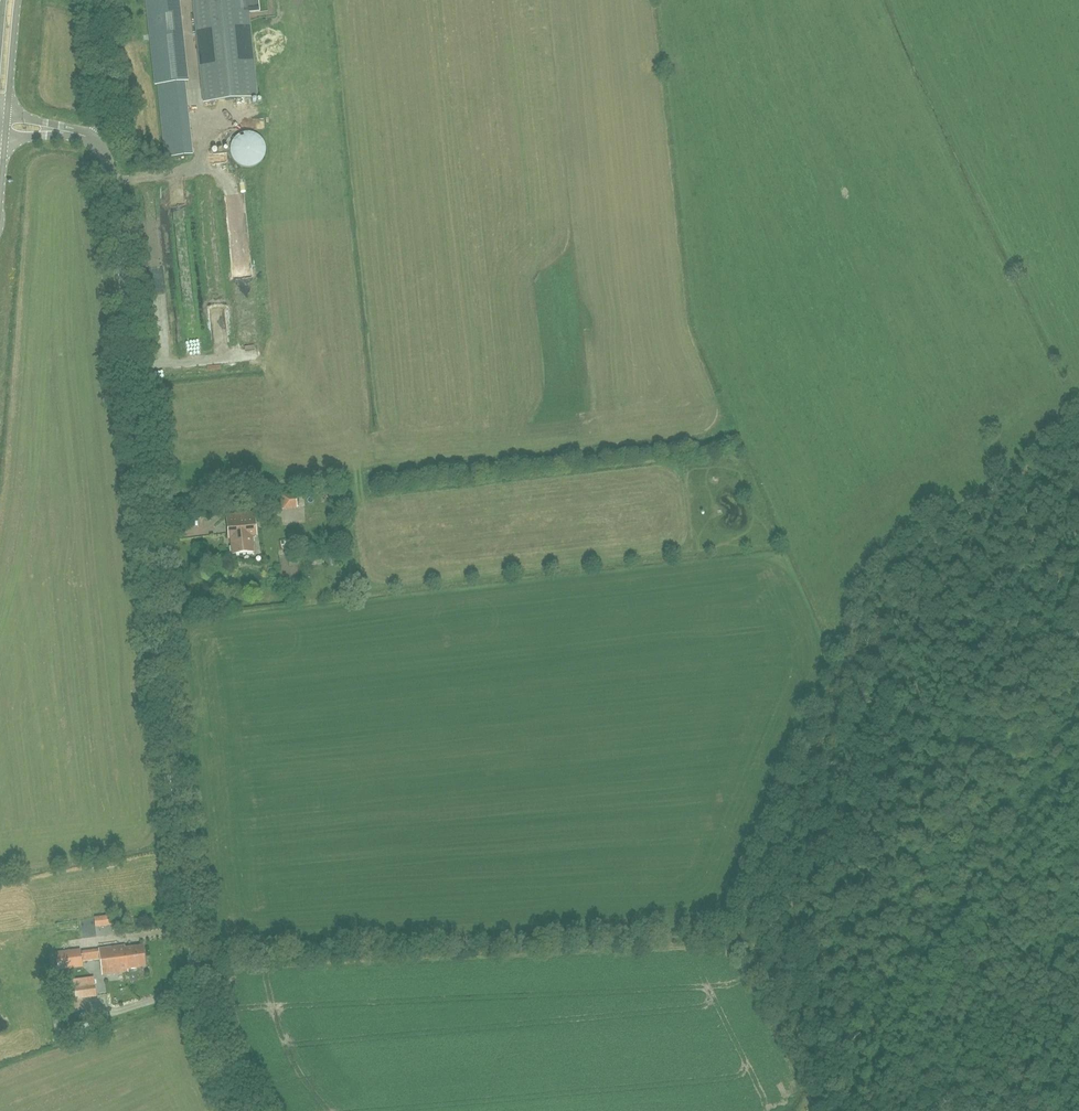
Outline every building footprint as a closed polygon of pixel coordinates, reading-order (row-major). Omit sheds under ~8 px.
[(155,85),(157,85),(159,95),(187,92),(186,82),(177,83),(169,11),(180,10),(178,0),(146,0),(155,85)] [(204,102),(257,97),(248,13),(260,11),(259,0),(193,0),(204,102)] [(299,509),(299,494),(282,495),(283,509),(299,509)] [(323,519),(328,517),(324,507),(319,510),(323,519)] [(232,554),(253,552),(252,536),(256,536),(254,512),(226,515),(229,539),(230,538),(232,554)] [(99,949),(81,951),(82,961),(101,959),(103,974),(128,971),(128,969),(145,966),(142,945),(125,947),(125,945),(99,948),(99,949)] [(82,966),(82,961),(81,951),(81,948),(56,951),(58,969),(82,966)] [(74,987),(76,999),(95,997),(94,985),(74,987)]
